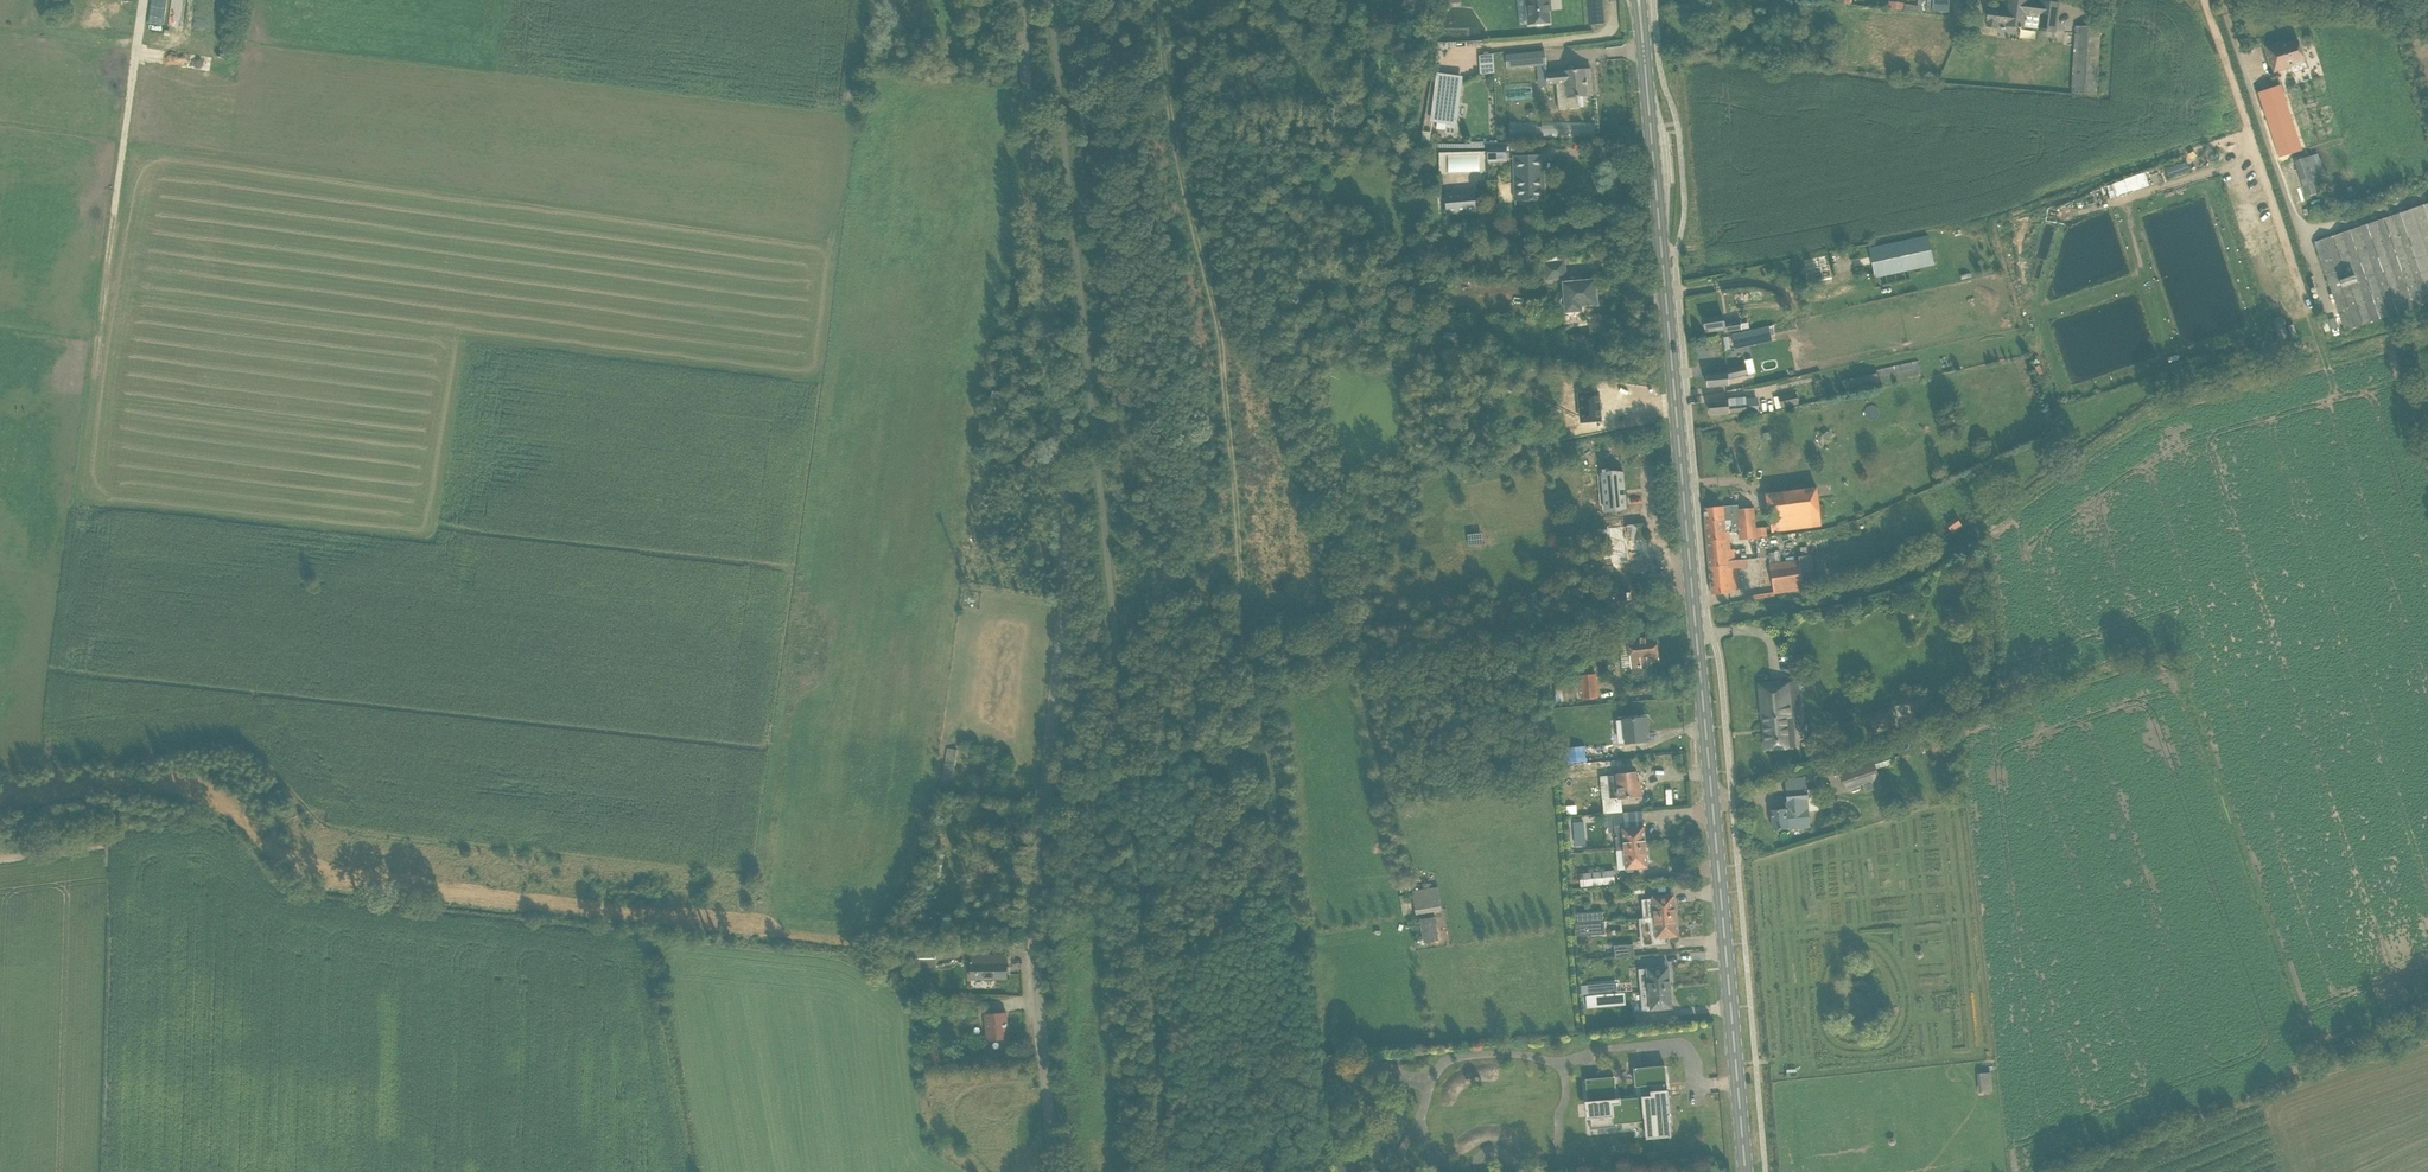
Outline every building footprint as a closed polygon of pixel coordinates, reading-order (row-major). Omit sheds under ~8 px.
[(110,7),(120,8),(121,0),(111,0),(110,7)] [(205,0),(189,0),(187,28),(203,29),(205,0)] [(875,8),(876,8),(876,14),(886,15),(888,0),(876,0),(875,8)] [(1529,25),(1536,24),(1538,27),(1543,26),(1544,23),(1549,23),(1548,6),(1550,6),(1549,0),(1527,0),(1529,25)] [(1986,17),(1987,18),(1986,28),(1996,29),(1996,24),(2008,25),(2007,27),(2025,29),(2027,15),(2038,17),(2037,31),(2055,33),(2058,4),(2028,0),(2009,0),(2008,12),(1988,10),(1988,15),(1986,15),(1986,17)] [(1903,3),(1889,1),(1888,9),(1902,11),(1903,3)] [(2075,26),(2071,92),(2096,94),(2100,27),(2075,26)] [(2274,73),(2275,72),(2275,71),(2274,72),(2273,69),(2282,67),(2283,70),(2291,67),(2290,64),(2303,60),(2306,69),(2307,68),(2298,40),(2280,45),(2279,43),(2266,47),(2274,73)] [(1814,59),(1815,48),(1800,46),(1799,57),(1814,59)] [(155,67),(163,69),(168,50),(160,48),(155,67)] [(1546,51),(1505,55),(1507,69),(1537,66),(1539,86),(1549,85),(1556,84),(1558,110),(1576,108),(1575,97),(1576,97),(1588,95),(1586,70),(1574,71),(1548,73),(1547,70),(1546,51)] [(198,71),(199,53),(182,53),(182,71),(198,71)] [(1494,73),(1493,54),(1479,55),(1480,74),(1494,73)] [(1457,126),(1464,76),(1436,73),(1430,123),(1447,125),(1446,133),(1454,134),(1456,126),(1457,126)] [(1429,144),(1431,132),(1422,131),(1421,144),(1423,144),(1429,144)] [(1506,159),(1506,143),(1487,143),(1488,159),(1506,159)] [(2352,148),(2354,154),(2362,152),(2360,145),(2352,148)] [(1473,168),(1473,152),(1443,153),(1443,169),(1473,168)] [(2324,190),(2318,173),(2323,172),(2317,154),(2312,155),(2294,161),(2306,196),(2324,190)] [(1538,157),(1526,157),(1516,157),(1516,180),(1522,180),(1522,199),(1531,199),(1531,200),(1533,200),(1533,199),(1544,199),(1543,173),(1538,173),(1538,157)] [(1440,188),(1439,176),(1426,177),(1427,189),(1440,188)] [(2121,190),(2133,186),(2131,179),(2107,186),(2111,197),(2122,193),(2121,190)] [(1477,210),(1476,191),(1448,192),(1449,212),(1477,210)] [(2315,242),(2345,331),(2427,302),(2427,203),(2315,242)] [(1341,241),(1353,233),(1344,219),(1332,228),(1341,241)] [(1868,248),(1874,278),(1933,265),(1928,236),(1868,248)] [(1827,263),(1826,256),(1803,260),(1807,281),(1830,277),(1827,263)] [(1565,260),(1543,262),(1544,281),(1567,279),(1565,260)] [(1572,284),(1566,285),(1562,285),(1563,297),(1562,298),(1560,301),(1561,304),(1563,306),(1564,307),(1565,310),(1579,309),(1579,304),(1594,302),(1593,282),(1581,283),(1581,281),(1572,282),(1572,284)] [(2318,311),(2325,332),(2329,330),(2322,309),(2318,311)] [(1560,314),(1563,322),(1572,319),(1570,312),(1560,314)] [(1723,316),(1716,318),(1704,319),(1706,329),(1708,328),(1709,332),(1724,329),(1725,332),(1730,331),(1742,329),(1741,320),(1724,323),(1723,316)] [(1444,332),(1443,339),(1453,341),(1454,334),(1444,332)] [(1735,349),(1744,347),(1741,333),(1732,335),(1735,349)] [(1876,369),(1877,373),(1879,382),(1920,373),(1917,360),(1876,369)] [(1727,380),(1748,375),(1748,374),(1753,374),(1751,367),(1746,368),(1746,364),(1724,369),(1724,373),(1718,373),(1707,374),(1708,388),(1720,387),(1725,386),(1725,380),(1727,380)] [(1516,380),(1520,372),(1511,368),(1508,377),(1516,380)] [(1784,371),(1785,378),(1792,376),(1791,370),(1784,371)] [(1837,381),(1840,395),(1880,387),(1877,373),(1837,381)] [(986,403),(988,403),(990,404),(989,409),(1004,411),(1007,393),(992,391),(991,397),(987,396),(986,403)] [(1599,392),(1579,394),(1581,422),(1601,421),(1599,392)] [(1798,404),(1796,395),(1795,392),(1778,396),(1781,409),(1798,404)] [(1726,401),(1721,401),(1709,402),(1710,415),(1746,412),(1758,410),(1757,400),(1745,402),(1745,403),(1727,405),(1726,401)] [(1821,435),(1827,442),(1836,434),(1829,427),(1821,435)] [(1762,433),(1763,440),(1770,439),(1769,432),(1762,433)] [(1605,510),(1627,508),(1623,473),(1602,475),(1605,510)] [(1772,532),(1820,528),(1815,490),(1765,496),(1772,532)] [(1738,505),(1704,508),(1705,523),(1732,520),(1733,531),(1739,531),(1756,529),(1754,508),(1740,509),(1738,509),(1738,505)] [(1955,517),(1945,524),(1952,534),(1962,527),(1955,517)] [(1732,520),(1705,523),(1709,567),(1728,565),(1727,561),(1735,560),(1733,531),(1732,520)] [(1598,541),(1602,541),(1604,564),(1629,562),(1625,526),(1597,529),(1598,541)] [(1756,529),(1756,537),(1767,537),(1766,528),(1756,529)] [(1756,529),(1739,531),(1740,550),(1757,548),(1756,537),(1756,529)] [(1747,601),(1775,597),(1775,594),(1816,588),(1811,555),(1798,557),(1799,559),(1769,563),(1773,592),(1746,596),(1747,601)] [(1739,590),(1737,567),(1747,566),(1747,559),(1737,560),(1735,560),(1730,561),(1727,561),(1728,565),(1709,567),(1711,594),(1723,593),(1730,592),(1730,591),(1739,590)] [(1651,663),(1659,663),(1657,636),(1628,639),(1628,641),(1619,642),(1622,668),(1631,667),(1632,677),(1643,676),(1642,669),(1652,668),(1651,663)] [(1556,703),(1599,699),(1596,674),(1580,676),(1581,684),(1573,684),(1573,680),(1563,681),(1561,667),(1557,668),(1556,662),(1552,662),(1556,703)] [(1798,681),(1770,684),(1758,685),(1758,686),(1759,686),(1762,719),(1765,718),(1767,749),(1796,746),(1793,716),(1801,715),(1798,681)] [(1976,690),(1967,692),(1969,700),(1971,711),(1980,708),(1977,697),(1976,690)] [(1616,721),(1618,744),(1625,743),(1625,745),(1646,743),(1646,732),(1648,732),(1647,717),(1623,719),(1623,720),(1616,721)] [(1955,751),(1952,739),(1940,743),(1943,755),(1955,751)] [(1585,746),(1562,748),(1563,764),(1587,762),(1585,746)] [(943,779),(947,780),(952,780),(957,750),(948,748),(943,779)] [(1587,762),(1563,764),(1565,781),(1600,778),(1603,815),(1614,814),(1622,813),(1621,799),(1643,798),(1641,781),(1640,781),(1639,774),(1637,774),(1637,772),(1636,772),(1634,758),(1587,762)] [(1873,758),(1838,769),(1844,788),(1879,777),(1873,758)] [(1786,777),(1786,789),(1807,789),(1807,777),(1786,777)] [(1773,829),(1784,828),(1807,826),(1805,800),(1808,800),(1807,789),(1786,791),(1788,809),(1771,810),(1773,829)] [(1622,813),(1614,814),(1616,850),(1646,848),(1645,826),(1643,826),(1642,812),(1622,813)] [(1598,825),(1606,822),(1603,814),(1595,817),(1598,825)] [(1580,816),(1573,817),(1575,841),(1583,840),(1580,816)] [(1648,869),(1646,848),(1616,850),(1618,871),(1625,870),(1625,871),(1648,869)] [(934,875),(942,876),(944,854),(936,853),(934,875)] [(1581,888),(1615,884),(1614,870),(1579,874),(1581,888)] [(1438,887),(1412,892),(1416,915),(1442,911),(1438,887)] [(1641,900),(1643,919),(1677,916),(1675,895),(1652,897),(1652,899),(1641,900)] [(1590,898),(1581,899),(1582,913),(1591,912),(1590,898)] [(1677,916),(1643,919),(1639,919),(1641,947),(1666,945),(1665,939),(1679,938),(1677,916)] [(1435,917),(1420,920),(1424,944),(1439,941),(1435,917)] [(1576,937),(1602,935),(1601,926),(1604,926),(1604,921),(1575,923),(1576,937)] [(1615,958),(1634,957),(1634,945),(1614,946),(1615,958)] [(1009,969),(1007,968),(1007,956),(970,956),(970,980),(984,980),(984,982),(993,982),(993,979),(1007,979),(1007,974),(1009,974),(1009,969)] [(1640,991),(1671,988),(1669,967),(1646,969),(1646,970),(1638,970),(1640,991)] [(1586,996),(1620,993),(1619,981),(1595,983),(1594,970),(1584,971),(1585,985),(1585,984),(1586,996)] [(1673,1010),(1671,988),(1640,991),(1642,1011),(1649,1010),(1649,1012),(1673,1010)] [(1635,992),(1620,993),(1586,996),(1587,1009),(1626,1006),(1625,1004),(1636,1003),(1635,992)] [(986,1041),(1008,1040),(1006,1012),(984,1014),(986,1041)] [(927,1047),(920,1048),(922,1056),(929,1055),(927,1047)] [(931,1063),(940,1062),(938,1050),(929,1051),(931,1063)] [(1977,1072),(1978,1091),(1992,1090),(1991,1071),(1977,1072)] [(1615,1077),(1585,1080),(1589,1130),(1620,1128),(1620,1126),(1643,1124),(1644,1135),(1672,1132),(1668,1089),(1650,1090),(1651,1094),(1617,1097),(1615,1077)]
